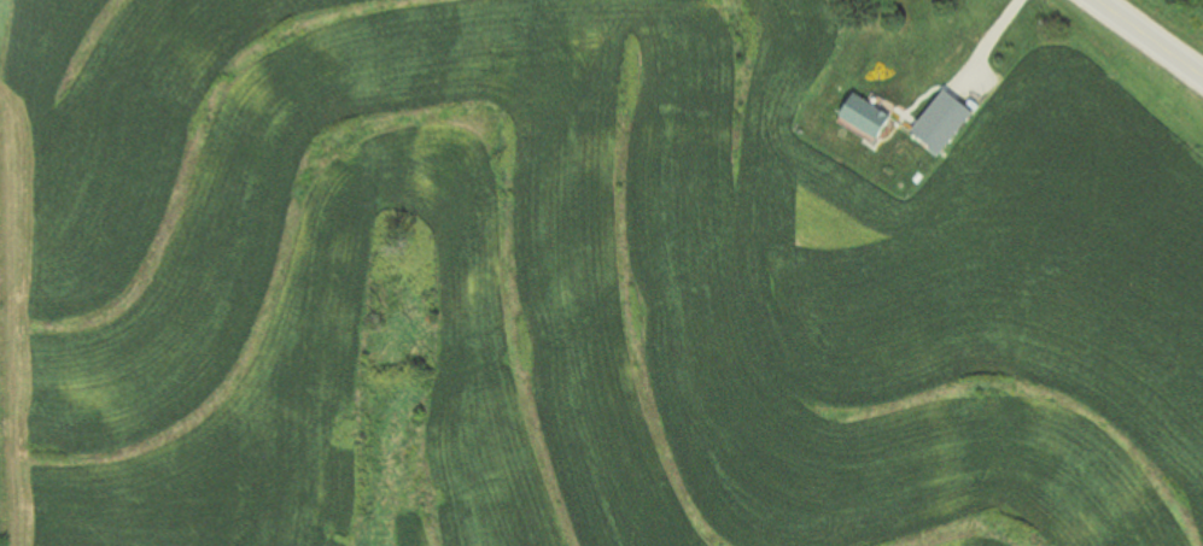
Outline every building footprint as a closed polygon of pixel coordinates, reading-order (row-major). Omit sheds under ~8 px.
[(972,116),(942,91),(907,135),(937,159),(972,116)] [(834,122),(876,143),(889,118),(847,97),(834,122)]
